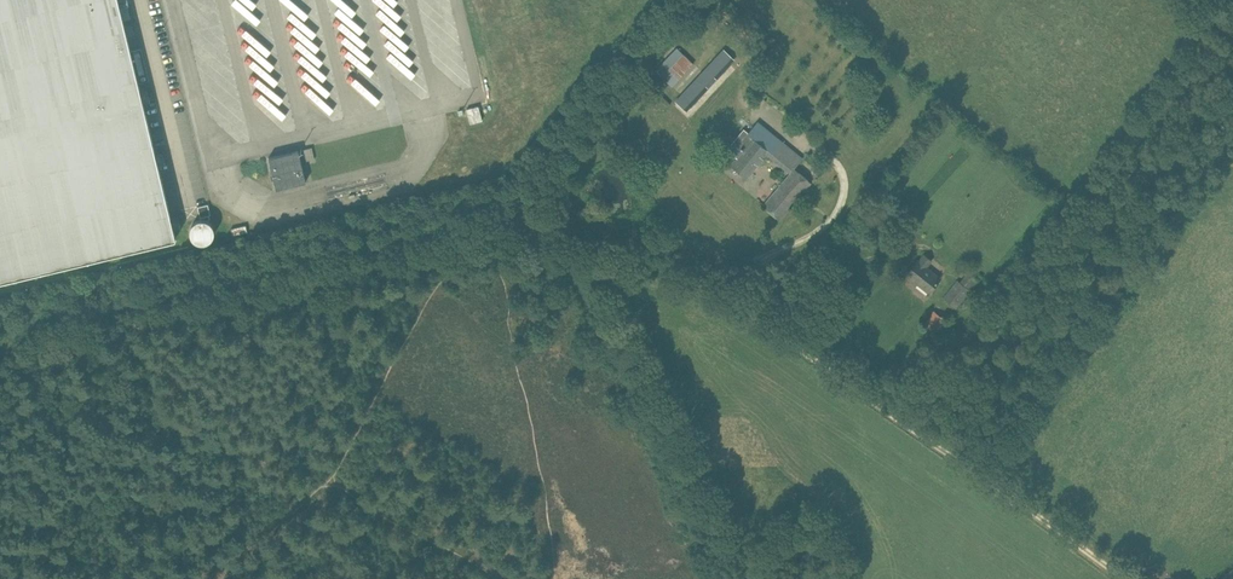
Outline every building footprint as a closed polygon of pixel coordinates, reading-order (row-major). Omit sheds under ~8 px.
[(176,238),(122,21),(119,6),(117,0),(0,0),(0,281),(176,238)] [(119,6),(122,21),(131,19),(127,4),(119,6)] [(659,58),(680,77),(694,63),(672,43),(659,58)] [(691,107),(731,64),(720,53),(680,96),(691,107)] [(467,109),(471,123),(482,120),(483,120),(479,106),(467,109)] [(758,121),(753,127),(771,142),(763,152),(766,154),(790,174),(794,169),(803,158),(758,121)] [(771,142),(753,127),(747,133),(736,146),(742,151),(738,155),(731,165),(746,178),(754,169),(766,154),(763,152),(771,142)] [(306,161),(315,158),(312,147),(303,149),(306,161)] [(269,157),(276,189),(306,182),(299,150),(269,157)] [(810,183),(794,169),(790,174),(763,205),(780,219),(810,183)] [(208,204),(198,206),(200,217),(211,214),(208,204)] [(248,231),(246,225),(231,229),(232,235),(248,231)] [(906,274),(929,292),(940,278),(926,267),(931,261),(924,255),(919,261),(918,260),(906,274)] [(958,280),(943,298),(956,309),(978,281),(975,279),(976,279),(968,272),(960,282),(958,280)] [(933,311),(925,322),(939,332),(947,322),(933,311)] [(958,331),(951,341),(959,347),(966,337),(958,331)]
